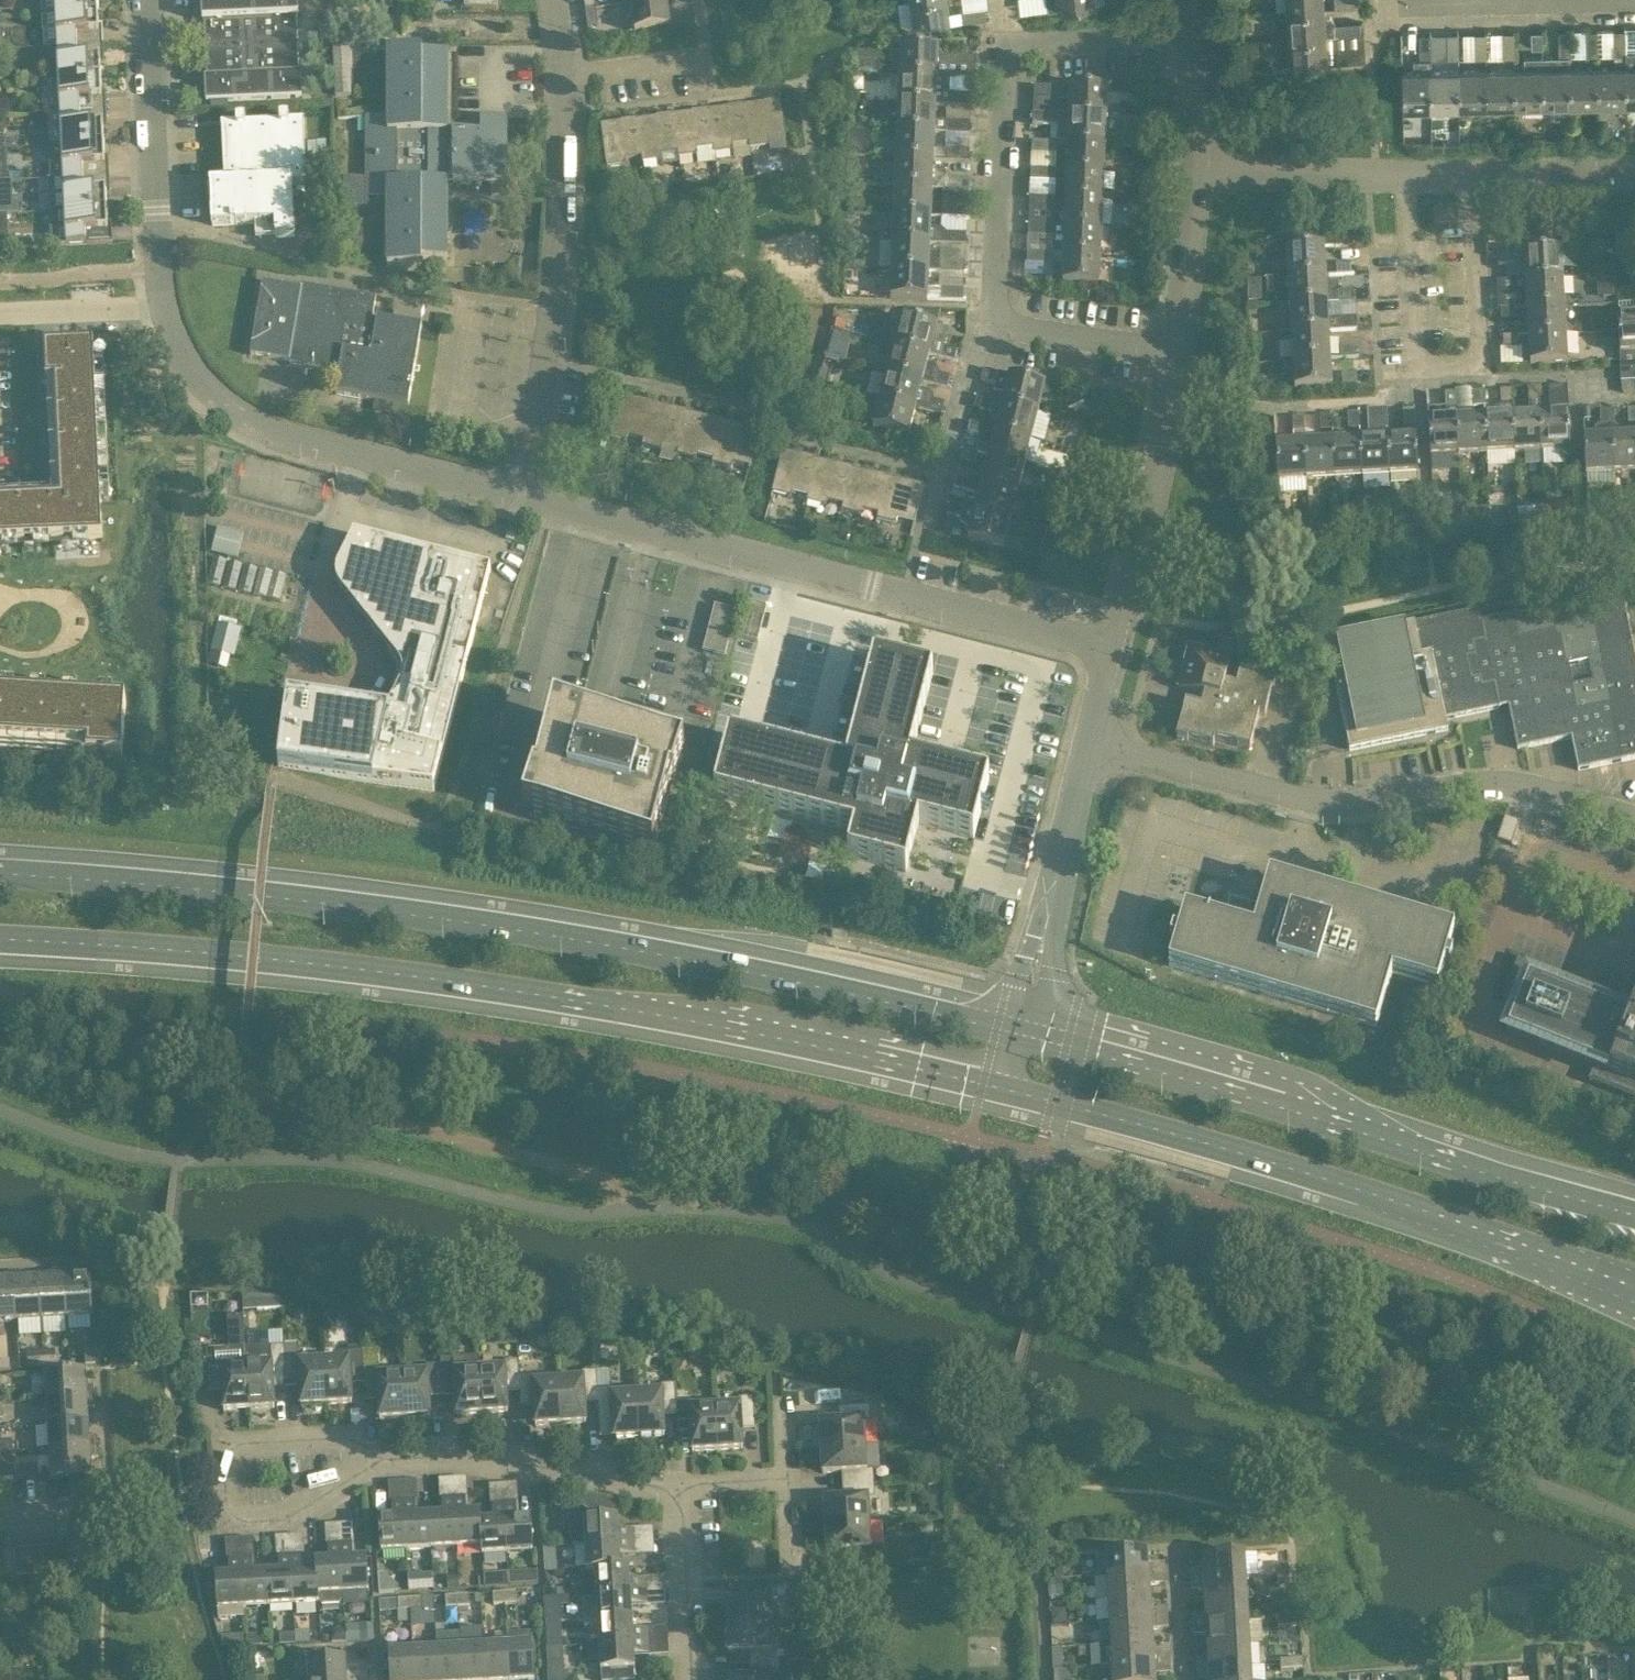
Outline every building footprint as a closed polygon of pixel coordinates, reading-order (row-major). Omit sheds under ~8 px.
[(97,13),(97,0),(42,0),(43,15),(97,13)] [(202,22),(204,22),(205,49),(203,49),(204,51),(205,51),(207,77),(205,77),(206,102),(302,98),(301,73),(299,73),(298,46),(299,46),(299,44),(297,44),(296,18),(298,18),(297,0),(201,0),(202,22)] [(585,10),(595,9),(594,0),(584,0),(585,10)] [(633,32),(669,27),(665,0),(663,0),(630,4),(633,32)] [(913,27),(950,22),(947,0),(910,0),(913,27)] [(1323,0),(1286,0),(1287,9),(1324,7),(1323,0)] [(617,5),(605,8),(609,25),(621,23),(617,5)] [(960,9),(961,20),(986,17),(984,6),(960,9)] [(1287,9),(1288,38),(1325,36),(1360,33),(1360,22),(1336,23),(1336,20),(1332,17),(1324,18),(1324,7),(1287,9)] [(598,28),(595,9),(585,10),(588,29),(598,28)] [(44,48),(57,47),(103,45),(102,26),(98,26),(97,13),(43,15),(44,48)] [(1613,29),(1613,54),(1625,54),(1624,29),(1613,29)] [(1542,55),(1543,104),(1571,103),(1570,66),(1569,30),(1557,31),(1558,62),(1552,62),(1552,55),(1542,55)] [(1597,30),(1585,30),(1586,55),(1597,54),(1597,30)] [(1530,31),(1530,47),(1542,47),(1542,31),(1530,31)] [(1474,57),(1486,57),(1486,32),(1474,33),(1474,57)] [(1502,57),(1514,56),(1513,32),(1502,32),(1502,57)] [(1447,58),(1458,58),(1458,33),(1446,33),(1447,58)] [(1419,34),(1419,58),(1431,58),(1430,34),(1419,34)] [(1327,63),(1325,36),(1288,38),(1290,66),(1327,63)] [(1258,65),(1257,44),(1244,45),(1245,66),(1258,65)] [(58,80),(101,78),(100,66),(104,65),(103,45),(57,47),(58,80)] [(350,47),(334,47),(333,47),(335,96),(351,96),(350,47)] [(900,47),(899,76),(936,77),(937,49),(900,47)] [(489,133),(449,133),(449,55),(422,55),(422,50),(387,49),(387,58),(387,118),(366,118),(365,199),(387,199),(386,266),(421,267),(421,261),(448,261),(449,184),(506,184),(506,119),(489,119),(489,133)] [(1337,50),(1338,62),(1362,61),(1361,49),(1337,50)] [(857,55),(856,70),(879,71),(880,56),(857,55)] [(1514,68),(1515,105),(1543,104),(1542,55),(1523,56),(1523,68),(1514,68)] [(1597,66),(1598,103),(1626,102),(1625,65),(1597,66)] [(1626,102),(1634,102),(1634,65),(1625,65),(1626,102)] [(1570,66),(1571,103),(1598,103),(1597,66),(1570,66)] [(1486,69),(1487,105),(1515,105),(1514,68),(1486,69)] [(1431,70),(1431,107),(1459,106),(1458,69),(1431,70)] [(1458,69),(1459,106),(1487,105),(1486,69),(1458,69)] [(1402,71),(1403,107),(1431,107),(1431,70),(1402,71)] [(936,79),(936,77),(899,76),(898,103),(935,105),(935,106),(971,108),(971,96),(949,95),(950,79),(948,79),(936,79)] [(60,113),(106,111),(105,91),(101,92),(101,78),(58,80),(60,113)] [(1058,99),(1058,88),(1034,87),(1034,98),(1058,99)] [(1070,88),(1069,117),(1105,119),(1107,89),(1070,88)] [(860,101),(860,93),(851,92),(851,101),(860,101)] [(781,101),(744,105),(749,144),(748,144),(748,149),(769,147),(768,141),(786,139),(781,101)] [(935,122),(935,106),(935,105),(898,103),(897,131),(934,133),(934,134),(945,135),(970,136),(970,124),(935,122)] [(1151,103),(1150,103),(1136,103),(1135,116),(1150,117),(1151,103)] [(732,146),(748,144),(749,144),(744,105),(708,110),(713,149),(712,149),(713,154),(733,152),(732,146)] [(696,151),(712,149),(713,149),(708,110),(672,115),(677,153),(676,153),(677,159),(697,156),(696,151)] [(49,147),(103,144),(103,131),(107,131),(106,111),(60,113),(48,114),(49,147)] [(661,155),(676,153),(677,153),(672,115),(636,120),(641,158),(640,158),(641,164),(662,161),(661,155)] [(1058,116),(1033,115),(1032,126),(1057,127),(1058,116)] [(1068,145),(1104,147),(1105,119),(1069,117),(1068,145)] [(294,238),(293,207),(292,184),(305,183),(303,121),(288,122),(288,118),(278,119),(278,122),(245,124),(244,120),(235,120),(235,124),(222,125),(224,183),(209,184),(211,227),(273,225),(274,239),(294,238)] [(624,160),(640,158),(641,158),(636,120),(599,124),(605,169),(624,166),(624,160)] [(1151,122),(1149,122),(1136,121),(1135,135),(1148,136),(1150,136),(1151,122)] [(1569,127),(1554,127),(1554,136),(1569,136),(1569,127)] [(934,134),(934,133),(897,131),(896,159),(933,161),(933,162),(969,163),(969,152),(933,151),(934,134)] [(1032,142),(1031,154),(1056,155),(1056,144),(1032,142)] [(50,180),(109,177),(108,157),(104,157),(103,144),(49,147),(50,180)] [(1067,173),(1103,174),(1104,147),(1068,145),(1067,173)] [(1136,163),(1147,163),(1150,163),(1150,151),(1148,151),(1136,150),(1136,163)] [(933,162),(933,161),(896,159),(895,187),(932,189),(933,162)] [(859,183),(860,161),(848,160),(847,183),(859,183)] [(1055,171),(1031,170),(1030,181),(1055,182),(1055,171)] [(1066,201),(1102,202),(1103,174),(1067,173),(1066,201)] [(50,213),(106,210),(106,197),(110,197),(109,177),(50,180),(48,180),(49,213),(50,213)] [(968,180),(943,179),(943,190),(968,191),(968,180)] [(0,182),(0,214),(18,213),(17,202),(13,202),(12,182),(0,182)] [(931,216),(932,189),(895,187),(894,215),(931,216)] [(1030,198),(1029,209),(1054,210),(1054,199),(1030,198)] [(1064,228),(1101,230),(1102,202),(1066,201),(1064,228)] [(1130,230),(1149,231),(1149,205),(1131,204),(1130,230)] [(967,208),(942,207),(942,218),(966,219),(967,208)] [(52,247),(112,244),(111,223),(107,223),(106,210),(50,213),(52,247)] [(1456,210),(1433,212),(1433,227),(1457,225),(1456,210)] [(930,228),(931,216),(894,215),(893,242),(930,244),(930,245),(966,247),(966,235),(945,235),(942,229),(930,228)] [(1028,237),(1053,238),(1053,226),(1028,225),(1028,237)] [(1063,256),(1100,258),(1101,230),(1064,228),(1063,256)] [(9,235),(0,236),(0,249),(5,249),(9,248),(9,235)] [(1630,235),(1615,236),(1616,253),(1630,252),(1630,235)] [(1525,252),(1551,251),(1551,241),(1524,242),(1525,252)] [(929,271),(930,245),(930,244),(893,242),(891,270),(929,271)] [(1287,249),(1289,278),(1325,276),(1324,247),(1287,249)] [(1526,280),(1526,281),(1563,279),(1561,250),(1551,251),(1525,252),(1526,280)] [(1027,265),(1052,265),(1052,254),(1027,253),(1027,265)] [(1512,253),(1497,254),(1498,266),(1512,265),(1512,253)] [(1062,285),(1099,286),(1100,258),(1063,256),(1062,285)] [(856,259),(847,259),(846,270),(855,271),(856,259)] [(1336,276),(1351,275),(1350,264),(1335,264),(1336,276)] [(1605,265),(1601,270),(1601,276),(1611,275),(1611,265),(1605,265)] [(890,298),(927,300),(929,271),(891,270),(890,298)] [(1326,283),(1325,276),(1289,278),(1266,279),(1267,294),(1289,293),(1290,305),(1327,303),(1327,304),(1352,303),(1352,291),(1337,292),(1337,283),(1326,283)] [(1563,279),(1526,281),(1526,280),(1499,281),(1499,293),(1527,291),(1528,308),(1564,306),(1563,279)] [(1261,282),(1248,283),(1249,295),(1262,294),(1261,282)] [(302,290),(263,283),(250,355),(289,362),(289,365),(328,372),(328,369),(340,371),(336,395),(374,402),(388,404),(408,407),(422,327),(377,319),(376,323),(372,322),(376,299),(302,287),(302,290)] [(1612,297),(1612,285),(1597,285),(1597,298),(1612,297)] [(938,301),(963,302),(963,290),(939,290),(938,301)] [(1327,303),(1290,305),(1291,333),(1328,331),(1327,304),(1327,303)] [(1529,336),(1566,334),(1564,306),(1528,308),(1529,336)] [(1500,309),(1501,321),(1516,320),(1515,309),(1500,309)] [(1618,317),(1622,382),(1624,382),(1625,392),(1634,391),(1634,316),(1618,317)] [(901,318),(894,345),(930,354),(929,355),(955,362),(957,351),(945,348),(949,330),(901,318)] [(1353,319),(1338,320),(1339,331),(1354,330),(1353,319)] [(844,359),(850,337),(834,332),(834,331),(831,331),(824,357),(841,361),(842,358),(844,359)] [(1330,359),(1328,331),(1291,333),(1293,361),(1330,359)] [(1567,363),(1566,334),(1529,336),(1531,365),(1567,363)] [(1518,348),(1517,336),(1502,337),(1502,349),(1518,348)] [(1601,352),(1613,351),(1613,337),(1601,337),(1601,352)] [(930,354),(894,345),(887,372),(923,381),(923,382),(948,389),(950,377),(940,375),(935,365),(927,363),(929,355),(930,354)] [(47,384),(52,494),(0,496),(0,544),(102,539),(94,346),(45,349),(46,384),(47,384)] [(1355,347),(1340,347),(1340,359),(1356,358),(1355,347)] [(1294,389),(1331,388),(1330,359),(1293,361),(1294,389)] [(996,385),(998,374),(983,370),(981,382),(996,385)] [(818,384),(828,386),(831,373),(821,371),(818,384)] [(916,408),(916,409),(941,415),(943,405),(932,402),(932,400),(932,399),(932,398),(932,397),(931,396),(930,394),(929,393),(928,393),(920,391),(923,382),(923,381),(887,372),(880,399),(916,408)] [(1341,375),(1342,386),(1357,386),(1356,374),(1341,375)] [(1002,404),(1038,414),(1045,386),(1009,377),(1002,404)] [(1549,413),(1540,414),(1542,451),(1571,449),(1567,387),(1549,388),(1549,413)] [(1528,389),(1528,404),(1540,404),(1539,389),(1528,389)] [(1485,417),(1487,454),(1515,452),(1513,416),(1511,390),(1500,391),(1500,406),(1497,406),(1495,408),(1494,410),(1494,417),(1485,417)] [(1472,392),(1472,407),(1484,407),(1483,392),(1472,392)] [(1444,394),(1445,409),(1456,408),(1456,393),(1444,394)] [(628,437),(643,441),(644,442),(653,405),(618,396),(607,438),(626,443),(628,437)] [(1031,440),(1038,414),(1002,404),(977,397),(974,409),(992,413),(991,416),(994,420),(997,421),(995,431),(1031,440)] [(909,436),(916,409),(916,408),(880,399),(874,427),(909,436)] [(386,413),(388,404),(374,402),(373,410),(386,413)] [(688,414),(653,405),(644,442),(643,441),(642,447),(661,452),(663,446),(678,450),(679,450),(688,414)] [(1360,440),(1362,477),(1390,475),(1388,438),(1386,409),(1367,411),(1368,440),(1360,440)] [(1403,426),(1414,426),(1415,426),(1414,411),(1403,412),(1403,426)] [(1585,474),(1586,474),(1615,473),(1613,436),(1612,436),(1611,411),(1599,411),(1600,426),(1597,427),(1595,430),(1593,433),(1593,437),(1583,438),(1585,474)] [(697,455),(714,459),(723,423),(688,414),(679,450),(678,450),(677,455),(696,460),(697,455)] [(1347,415),(1348,430),(1359,429),(1359,414),(1347,415)] [(1515,452),(1542,451),(1540,414),(1513,416),(1515,452)] [(1331,416),(1320,416),(1320,431),(1332,430),(1331,416)] [(1292,418),(1292,433),(1304,432),(1304,417),(1292,418)] [(1457,419),(1459,456),(1487,454),(1485,417),(1457,419)] [(1459,456),(1457,419),(1428,421),(1430,457),(1459,456)] [(758,432),(723,423),(714,459),(712,464),(731,469),(732,463),(749,468),(758,432)] [(937,432),(923,428),(920,439),(934,443),(937,432)] [(1024,467),(1031,440),(995,431),(988,458),(1024,467)] [(1615,473),(1634,471),(1634,435),(1613,436),(1615,473)] [(1416,437),(1388,438),(1390,475),(1418,473),(1416,437)] [(1332,442),(1334,478),(1362,477),(1360,440),(1332,442)] [(1305,443),(1306,480),(1334,478),(1332,442),(1305,443)] [(1278,482),(1306,480),(1305,443),(1276,445),(1278,482)] [(960,462),(975,466),(977,455),(963,451),(960,462)] [(792,493),(808,497),(809,497),(818,461),(782,452),(772,494),(790,499),(792,493)] [(1018,494),(1024,467),(988,458),(982,484),(981,485),(1018,494)] [(853,470),(818,461),(809,497),(808,497),(806,503),(826,508),(827,502),(843,506),(844,506),(853,470)] [(671,470),(659,467),(656,478),(668,482),(671,470)] [(862,511),(878,515),(879,516),(888,478),(853,470),(844,506),(843,506),(841,512),(860,517),(862,511)] [(923,487),(888,478),(879,516),(878,515),(877,521),(896,525),(897,520),(913,524),(923,487)] [(1011,521),(1018,494),(981,485),(982,484),(956,478),(954,489),(979,495),(975,510),(975,512),(1011,521)] [(740,503),(744,488),(733,485),(729,500),(740,503)] [(1569,502),(1548,504),(1549,522),(1571,520),(1569,502)] [(962,520),(965,508),(949,504),(946,516),(962,520)] [(1615,504),(1605,505),(1605,516),(1615,516),(1615,504)] [(1449,510),(1450,527),(1460,527),(1459,510),(1449,510)] [(1476,525),(1476,511),(1463,511),(1464,525),(1476,525)] [(1504,524),(1517,523),(1517,511),(1503,512),(1504,524)] [(974,541),(1004,549),(1011,521),(975,512),(973,517),(970,516),(965,519),(964,523),(967,527),(969,528),(971,528),(968,540),(974,541)] [(1306,523),(1295,523),(1296,534),(1307,534),(1306,523)] [(1334,533),(1334,523),(1325,523),(1325,533),(1334,533)] [(235,558),(241,532),(214,526),(208,551),(235,558)] [(490,571),(354,535),(353,537),(354,537),(338,567),(336,572),(336,577),(337,583),(339,587),(342,592),(388,649),(400,664),(402,667),(402,668),(403,670),(403,671),(403,673),(403,674),(403,677),(403,679),(402,680),(400,687),(393,701),(390,705),(386,709),(382,712),(377,713),(372,713),(289,702),(289,701),(288,701),(278,768),(433,791),(490,571)] [(1007,538),(1005,549),(1021,553),(1024,543),(1007,538)] [(208,583),(276,602),(284,576),(215,557),(208,583)] [(1326,643),(1349,751),(1447,731),(1445,720),(1508,707),(1517,750),(1571,739),(1578,771),(1634,759),(1634,665),(1622,604),(1590,610),(1588,599),(1480,622),(1478,611),(1326,643)] [(736,637),(730,662),(751,667),(757,643),(766,607),(746,602),(737,637),(736,637)] [(725,658),(737,611),(714,605),(702,652),(725,658)] [(239,631),(220,626),(213,653),(232,658),(239,631)] [(1215,740),(1248,749),(1249,750),(1259,714),(1264,716),(1271,691),(1273,692),(1276,680),(1240,671),(1236,687),(1224,683),(1231,656),(1226,655),(1226,656),(1205,651),(1205,649),(1197,647),(1196,652),(1191,655),(1185,654),(1183,663),(1184,663),(1178,689),(1205,696),(1201,708),(1186,703),(1177,739),(1187,742),(1187,740),(1213,747),(1215,740)] [(729,738),(714,797),(853,833),(847,857),(906,873),(918,825),(973,839),(988,780),(911,760),(932,674),(874,659),(845,768),(729,738)] [(1302,679),(1305,665),(1282,659),(1279,673),(1302,679)] [(87,757),(87,759),(122,760),(126,703),(0,695),(0,752),(87,757)] [(594,731),(594,732),(587,730),(588,726),(555,715),(528,817),(654,850),(679,754),(608,736),(608,734),(609,733),(609,731),(608,729),(607,727),(606,726),(604,725),(603,724),(602,724),(600,724),(598,725),(597,726),(595,727),(595,729),(594,731)] [(1504,818),(1496,841),(1512,846),(1519,823),(1504,818)] [(841,877),(828,874),(825,886),(838,890),(841,877)] [(1454,931),(1331,895),(1269,876),(1258,916),(1235,909),(1231,924),(1185,910),(1178,933),(1173,932),(1170,941),(1175,943),(1168,966),(1375,1028),(1391,974),(1437,987),(1444,964),(1449,965),(1450,965),(1452,957),(1452,956),(1447,954),(1454,931)] [(1558,973),(1518,958),(1502,998),(1517,1003),(1505,1033),(1594,1067),(1588,1082),(1634,1101),(1634,1027),(1625,1023),(1627,1018),(1552,989),(1558,973)] [(64,1272),(67,1319),(93,1318),(90,1277),(75,1278),(75,1271),(64,1272)] [(39,1280),(42,1321),(67,1319),(64,1272),(53,1273),(53,1279),(39,1280)] [(0,1282),(0,1323),(17,1322),(14,1275),(3,1276),(4,1282),(0,1282)] [(14,1275),(17,1322),(42,1321),(39,1280),(25,1281),(25,1275),(14,1275)] [(194,1298),(194,1311),(210,1310),(210,1297),(194,1298)] [(281,1300),(258,1298),(259,1312),(282,1311),(281,1300)] [(225,1331),(238,1332),(238,1315),(225,1315),(225,1331)] [(283,1332),(244,1334),(245,1349),(248,1410),(274,1409),(273,1384),(286,1383),(284,1357),(283,1332)] [(85,1350),(85,1366),(96,1365),(95,1349),(85,1350)] [(245,1349),(206,1351),(206,1352),(208,1388),(221,1387),(222,1412),(248,1410),(245,1349)] [(194,1352),(196,1388),(208,1388),(206,1352),(194,1352)] [(326,1406),(351,1404),(350,1380),(363,1379),(362,1353),(362,1352),(348,1353),(348,1361),(323,1362),(326,1406)] [(404,1419),(402,1375),(378,1376),(377,1352),(362,1353),(363,1379),(364,1396),(377,1396),(378,1420),(404,1419)] [(300,1407),(326,1406),(323,1362),(298,1363),(298,1356),(284,1357),(286,1383),(298,1382),(300,1407)] [(44,1359),(44,1368),(61,1367),(60,1358),(44,1359)] [(478,1358),(440,1359),(440,1366),(441,1392),(454,1391),(456,1416),(482,1414),(479,1371),(478,1358)] [(28,1369),(44,1368),(44,1359),(27,1360),(28,1369)] [(10,1370),(9,1361),(0,1361),(0,1371),(10,1370)] [(518,1376),(519,1376),(518,1361),(504,1362),(505,1369),(479,1371),(482,1414),(507,1413),(506,1388),(519,1388),(518,1376)] [(441,1392),(440,1366),(426,1366),(427,1374),(402,1375),(404,1419),(430,1417),(428,1393),(441,1392)] [(597,1389),(596,1372),(582,1373),(583,1380),(557,1381),(560,1425),(586,1424),(584,1399),(597,1398),(597,1389)] [(46,1402),(94,1399),(93,1389),(86,1389),(85,1373),(45,1376),(46,1402)] [(534,1427),(560,1425),(557,1381),(532,1383),(532,1375),(519,1376),(518,1376),(519,1388),(520,1403),(533,1402),(534,1427)] [(675,1403),(674,1385),(661,1386),(661,1393),(636,1394),(638,1438),(664,1437),(663,1412),(675,1411),(676,1411),(675,1403)] [(613,1440),(638,1438),(636,1394),(611,1396),(610,1389),(597,1389),(597,1398),(598,1416),(611,1415),(613,1440)] [(714,1408),(717,1451),(742,1450),(741,1425),(754,1424),(753,1398),(739,1399),(739,1406),(714,1408)] [(48,1427),(88,1425),(88,1411),(94,1411),(94,1399),(46,1402),(48,1427)] [(691,1453),(717,1451),(714,1408),(689,1409),(689,1402),(675,1403),(676,1411),(675,1411),(676,1429),(690,1428),(691,1453)] [(821,1449),(865,1446),(863,1421),(870,1420),(870,1407),(843,1408),(844,1421),(819,1423),(821,1449)] [(49,1452),(97,1449),(96,1438),(89,1438),(88,1425),(48,1427),(49,1452)] [(13,1452),(11,1433),(0,1434),(0,1453),(13,1452)] [(866,1471),(865,1446),(821,1449),(822,1474),(847,1473),(847,1486),(874,1485),(873,1471),(866,1471)] [(97,1449),(49,1452),(51,1477),(92,1475),(91,1461),(98,1460),(97,1449)] [(14,1479),(13,1452),(0,1453),(0,1480),(14,1479)] [(941,1460),(927,1461),(928,1477),(942,1477),(941,1460)] [(874,1485),(847,1486),(848,1499),(823,1500),(825,1526),(869,1524),(867,1499),(875,1498),(874,1485)] [(456,1548),(480,1547),(481,1547),(480,1522),(480,1513),(466,1514),(465,1498),(453,1499),(456,1548)] [(597,1498),(597,1513),(620,1512),(620,1502),(597,1498)] [(429,1516),(431,1549),(456,1548),(453,1499),(441,1500),(442,1516),(429,1516)] [(431,1549),(429,1516),(416,1517),(415,1501),(403,1502),(406,1551),(431,1549)] [(406,1551),(403,1502),(391,1502),(392,1518),(378,1519),(380,1552),(406,1551)] [(504,1505),(507,1554),(532,1552),(530,1519),(517,1520),(516,1504),(504,1505)] [(507,1554),(504,1505),(492,1506),(493,1521),(480,1522),(481,1547),(480,1547),(481,1555),(507,1554)] [(585,1546),(634,1543),(633,1531),(617,1532),(617,1518),(570,1521),(571,1547),(585,1546)] [(870,1549),(869,1524),(825,1526),(826,1552),(851,1551),(852,1564),(878,1562),(877,1548),(870,1549)] [(619,1569),(619,1568),(619,1556),(634,1555),(634,1543),(585,1546),(586,1572),(595,1571),(595,1570),(619,1569)] [(352,1544),(340,1545),(342,1594),(343,1602),(343,1606),(369,1604),(368,1592),(366,1559),(353,1560),(352,1544)] [(328,1561),(315,1562),(315,1571),(316,1571),(317,1595),(318,1595),(319,1604),(322,1607),(340,1606),(343,1602),(342,1594),(340,1545),(327,1545),(328,1561)] [(16,1577),(31,1577),(29,1548),(14,1549),(16,1577)] [(31,1577),(45,1576),(43,1548),(29,1548),(31,1577)] [(1105,1554),(1107,1577),(1166,1573),(1165,1563),(1148,1564),(1148,1551),(1105,1554)] [(1203,1571),(1191,1572),(1192,1582),(1246,1579),(1259,1578),(1257,1555),(1202,1558),(1203,1571)] [(266,1573),(268,1607),(293,1606),(290,1556),(278,1557),(279,1573),(266,1573)] [(316,1571),(315,1571),(303,1571),(302,1556),(290,1556),(293,1606),(319,1604),(318,1595),(317,1595),(316,1571)] [(268,1607),(266,1573),(253,1574),(252,1558),(240,1559),(243,1608),(268,1607)] [(229,1576),(215,1576),(217,1610),(218,1620),(243,1619),(243,1608),(240,1559),(228,1560),(229,1576)] [(544,1572),(556,1571),(556,1562),(544,1563),(544,1572)] [(1289,1576),(1288,1565),(1276,1565),(1277,1577),(1289,1576)] [(595,1570),(595,1571),(596,1595),(645,1593),(645,1581),(629,1581),(628,1568),(619,1568),(619,1569),(595,1570)] [(433,1589),(432,1573),(424,1574),(425,1590),(433,1589)] [(507,1573),(483,1575),(484,1588),(508,1586),(507,1573)] [(1167,1583),(1166,1573),(1107,1577),(1108,1599),(1150,1597),(1150,1584),(1167,1583)] [(379,1594),(398,1592),(398,1587),(384,1574),(378,1574),(379,1594)] [(458,1586),(458,1576),(447,1577),(448,1587),(458,1586)] [(1289,1588),(1289,1576),(1277,1577),(1277,1588),(1289,1588)] [(1246,1579),(1192,1582),(1193,1592),(1204,1591),(1205,1604),(1247,1601),(1246,1579)] [(1049,1580),(1050,1597),(1063,1596),(1062,1580),(1049,1580)] [(824,1581),(808,1582),(810,1619),(827,1618),(824,1581)] [(727,1628),(771,1625),(769,1601),(776,1601),(776,1586),(749,1588),(750,1601),(725,1602),(727,1628)] [(564,1596),(563,1589),(551,1589),(551,1597),(564,1596)] [(504,1593),(492,1594),(493,1606),(505,1605),(504,1593)] [(504,1593),(505,1605),(516,1604),(516,1593),(504,1593)] [(645,1593),(596,1595),(598,1620),(631,1618),(630,1606),(646,1605),(645,1593)] [(457,1596),(445,1597),(446,1609),(457,1608),(457,1596)] [(457,1596),(457,1608),(469,1607),(468,1596),(457,1596)] [(1108,1599),(1110,1622),(1168,1618),(1168,1608),(1151,1609),(1150,1597),(1108,1599)] [(433,1598),(421,1599),(422,1610),(410,1611),(411,1622),(411,1627),(434,1626),(433,1598)] [(409,1599),(398,1600),(398,1611),(410,1611),(409,1599)] [(409,1599),(410,1611),(422,1610),(421,1599),(409,1599)] [(1247,1601),(1205,1604),(1206,1616),(1194,1617),(1195,1627),(1248,1623),(1247,1601)] [(398,1611),(399,1623),(411,1622),(410,1611),(398,1611)] [(1289,1627),(1300,1626),(1300,1614),(1289,1615),(1289,1627)] [(1277,1628),(1289,1627),(1289,1615),(1277,1616),(1277,1628)] [(631,1618),(598,1620),(599,1645),(648,1643),(647,1631),(632,1631),(631,1618)] [(1169,1629),(1168,1618),(1110,1622),(1111,1644),(1153,1641),(1152,1630),(1169,1629)] [(1248,1623),(1195,1627),(1195,1638),(1207,1637),(1208,1648),(1250,1646),(1248,1623)] [(366,1641),(374,1640),(373,1624),(362,1624),(363,1641),(366,1641)] [(771,1625),(727,1628),(728,1654),(733,1653),(753,1652),(754,1665),(780,1664),(802,1662),(801,1650),(783,1651),(783,1649),(782,1637),(771,1637),(771,1625)] [(459,1630),(459,1634),(462,1679),(485,1679),(483,1647),(482,1629),(459,1630)] [(346,1630),(331,1630),(332,1642),(346,1641),(346,1630)] [(296,1644),(310,1643),(309,1631),(295,1631),(295,1632),(296,1644)] [(281,1633),(281,1645),(296,1644),(295,1632),(281,1633)] [(506,1634),(507,1646),(509,1679),(534,1679),(532,1644),(531,1633),(506,1634)] [(246,1646),(259,1645),(258,1634),(245,1635),(246,1646)] [(435,1635),(436,1650),(438,1679),(462,1679),(459,1634),(435,1635)] [(234,1636),(235,1647),(243,1646),(242,1636),(234,1636)] [(997,1640),(972,1639),(971,1661),(996,1662),(997,1640)] [(1111,1644),(1099,1645),(1101,1667),(1113,1667),(1171,1663),(1170,1653),(1154,1654),(1153,1641),(1111,1644)] [(599,1645),(600,1671),(601,1679),(634,1679),(634,1669),(633,1656),(649,1655),(648,1643),(599,1645)] [(507,1646),(483,1647),(485,1679),(509,1679),(507,1646)] [(1250,1646),(1208,1648),(1208,1662),(1197,1663),(1197,1671),(1251,1668),(1250,1646)] [(414,1679),(438,1679),(436,1650),(412,1652),(414,1679)] [(412,1652),(388,1653),(390,1679),(414,1679),(412,1652)] [(1292,1672),(1303,1671),(1302,1659),(1291,1660),(1292,1672)] [(344,1660),(307,1662),(308,1679),(346,1679),(344,1660)] [(1280,1672),(1292,1672),(1291,1660),(1279,1661),(1280,1672)] [(801,1663),(801,1671),(813,1670),(812,1662),(801,1663)] [(1171,1663),(1113,1667),(1113,1679),(1155,1679),(1155,1674),(1172,1673),(1171,1663)] [(754,1665),(754,1678),(730,1679),(792,1679),(792,1677),(781,1677),(780,1664),(754,1665)] [(1251,1668),(1197,1671),(1198,1679),(1252,1679),(1251,1668)] [(1586,1679),(1596,1679),(1595,1672),(1585,1672),(1586,1679)]
